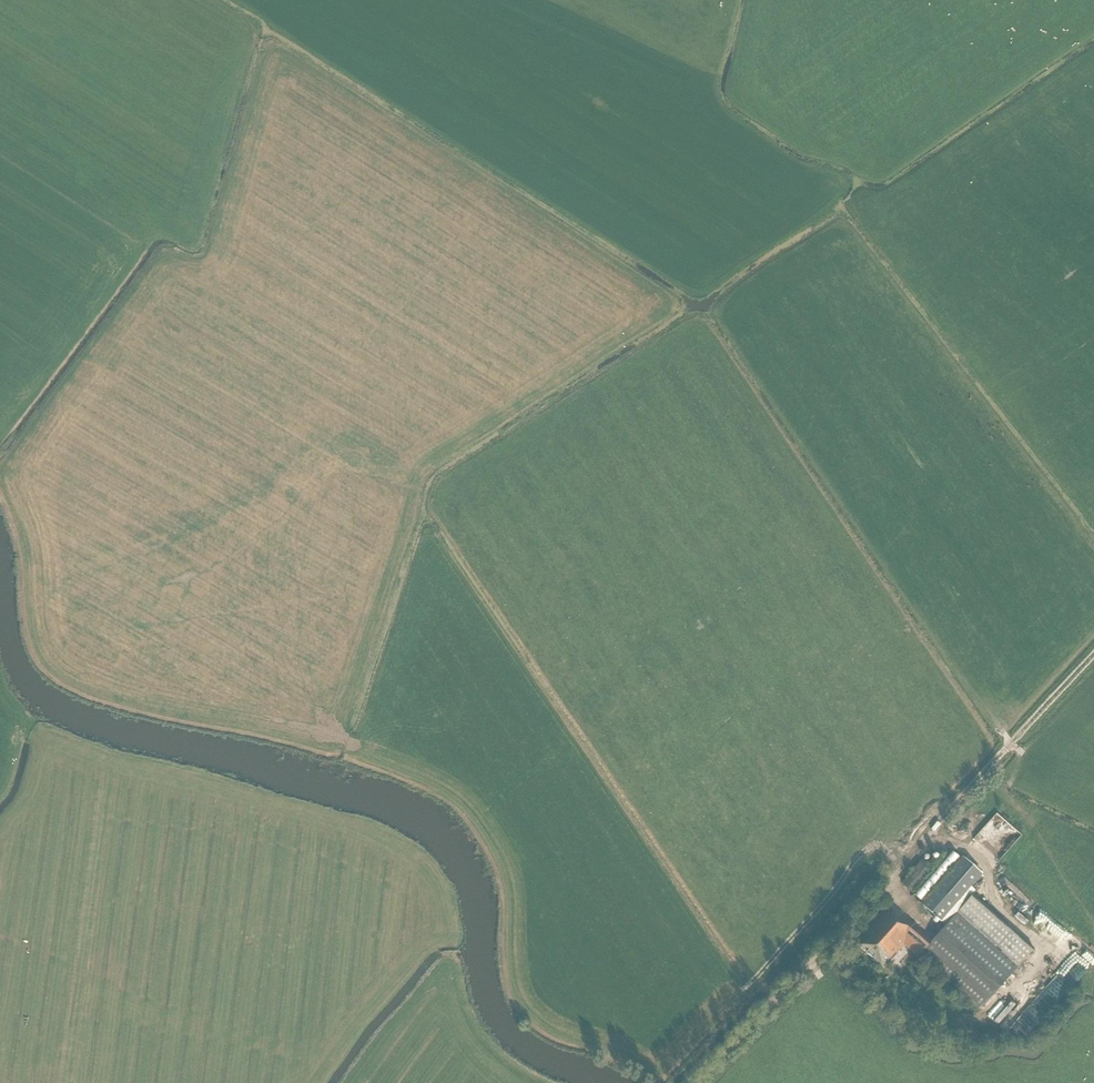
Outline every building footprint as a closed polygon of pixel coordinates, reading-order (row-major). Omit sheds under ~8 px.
[(923,906),(940,920),(982,871),(965,857),(923,906)] [(902,883),(912,893),(930,872),(920,863),(902,883)] [(958,912),(1019,966),(1034,949),(973,895),(958,912)] [(904,945),(918,958),(920,955),(980,1009),(1017,967),(957,913),(932,941),(898,911),(897,912),(882,899),(869,914),(876,920),(855,943),(883,968),(904,945)] [(998,1022),(1017,1004),(1012,999),(994,1017),(998,1022)] [(1010,1027),(1021,1038),(1042,1019),(1031,1007),(1010,1027)]
